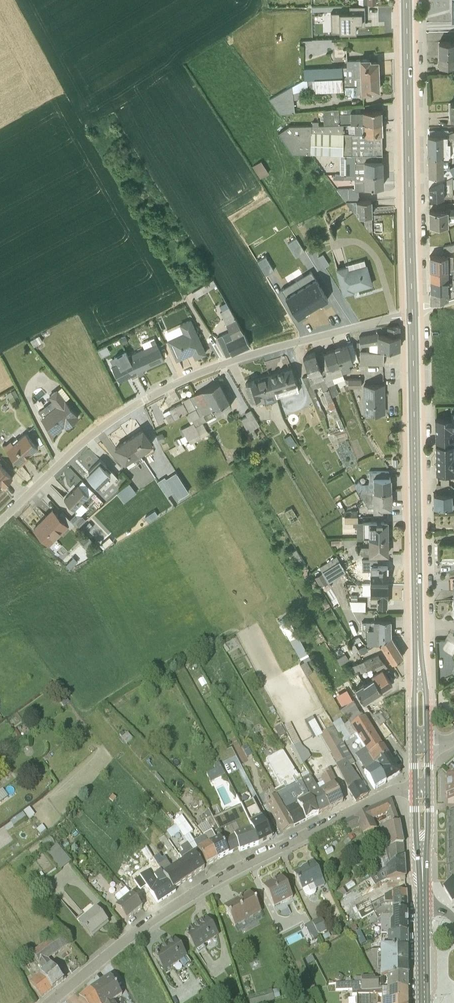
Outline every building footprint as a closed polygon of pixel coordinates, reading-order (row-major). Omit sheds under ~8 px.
[(330,13),(331,23),(339,23),(339,32),(355,32),(355,26),(365,26),(364,12),(364,5),(349,6),(349,12),(330,13)] [(438,42),(439,56),(453,55),(453,42),(438,42)] [(346,49),(333,49),(334,57),(343,57),(344,77),(378,75),(378,73),(379,72),(378,66),(377,61),(369,61),(369,59),(346,60),(346,49)] [(453,66),(453,55),(439,56),(439,66),(446,67),(446,69),(453,69),(453,66)] [(341,66),(311,68),(311,73),(325,73),(326,78),(342,77),(341,66)] [(378,90),(379,89),(378,82),(380,80),(380,78),(378,77),(378,75),(344,77),(342,77),(326,78),(303,79),(269,99),(280,113),(294,112),(292,93),(307,88),(314,87),(314,91),(315,91),(342,89),(342,88),(344,88),(345,93),(350,93),(350,94),(352,96),(354,96),(356,94),(356,93),(360,93),(371,93),(371,90),(378,90)] [(323,123),(382,121),(381,109),(364,110),(364,105),(323,109),(323,123)] [(292,153),(382,153),(381,133),(382,132),(382,131),(343,131),(342,123),(288,125),(285,121),(275,128),(278,132),(278,133),(292,153)] [(348,131),(382,131),(382,121),(348,123),(348,131)] [(428,155),(448,155),(453,152),(453,130),(452,131),(452,129),(429,129),(429,135),(427,135),(428,155)] [(340,173),(383,172),(382,160),(382,153),(340,153),(340,173)] [(428,187),(453,174),(453,165),(449,168),(449,169),(446,169),(447,166),(448,167),(449,166),(447,166),(447,165),(449,165),(449,158),(447,158),(448,155),(428,155),(428,187)] [(253,164),(261,177),(270,172),(262,159),(253,164)] [(383,172),(335,173),(334,175),(333,175),(333,178),(343,179),(343,178),(354,178),(354,188),(336,189),(345,200),(358,199),(358,190),(372,190),(372,186),(383,186),(383,172)] [(428,187),(429,199),(443,197),(443,196),(451,196),(451,176),(428,187)] [(371,199),(345,200),(357,215),(360,217),(366,217),(366,214),(371,214),(371,199)] [(446,208),(445,211),(429,211),(429,225),(447,225),(447,217),(453,217),(453,208),(446,208)] [(383,230),(383,214),(371,213),(371,230),(383,230)] [(296,256),(303,251),(296,238),(288,243),(296,256)] [(443,245),(443,252),(446,252),(453,250),(453,243),(443,245)] [(323,266),(328,263),(322,253),(317,256),(323,266)] [(430,256),(430,270),(447,270),(452,268),(452,256),(430,256)] [(273,270),(265,257),(257,261),(265,275),(273,270)] [(335,268),(343,293),(352,290),(352,289),(371,283),(364,259),(346,264),(346,265),(335,268)] [(430,280),(447,279),(453,276),(453,268),(447,270),(430,270),(430,280)] [(297,317),(327,298),(310,271),(280,290),(297,317)] [(430,290),(453,289),(453,276),(447,279),(430,280),(430,290)] [(195,297),(216,285),(212,279),(192,292),(195,297)] [(430,290),(430,301),(430,302),(449,298),(453,296),(453,289),(430,290)] [(226,302),(219,305),(222,311),(220,312),(232,337),(225,341),(221,334),(219,336),(217,338),(226,355),(249,345),(243,332),(226,302)] [(195,356),(205,352),(190,319),(179,324),(179,325),(164,332),(176,358),(186,354),(186,353),(192,350),(195,356)] [(399,348),(399,326),(387,326),(387,334),(378,334),(378,332),(377,332),(359,336),(359,342),(356,342),(356,345),(359,345),(369,344),(369,352),(360,352),(360,363),(383,364),(383,348),(399,348)] [(164,359),(154,337),(142,343),(144,348),(127,355),(138,375),(144,372),(143,369),(164,359)] [(352,342),(347,344),(351,359),(352,360),(357,358),(352,342)] [(351,359),(347,344),(334,348),(342,371),(350,369),(347,361),(351,359)] [(97,349),(100,354),(106,351),(103,346),(97,349)] [(315,354),(331,396),(338,393),(334,381),(344,378),(334,348),(333,348),(323,351),(323,352),(315,354)] [(123,378),(130,375),(131,378),(138,375),(125,351),(114,357),(117,363),(111,366),(119,381),(123,378)] [(313,387),(320,385),(323,394),(321,395),(324,402),(327,401),(330,409),(331,408),(340,429),(344,428),(329,391),(314,352),(302,356),(309,374),(302,377),(308,391),(325,430),(326,431),(327,430),(326,424),(325,416),(321,406),(317,398),(317,399),(313,387)] [(269,374),(274,391),(296,383),(291,367),(269,374)] [(274,391),(269,374),(244,382),(249,399),(263,395),(265,401),(276,398),(274,391)] [(361,378),(344,378),(347,385),(347,386),(361,386),(361,378)] [(229,400),(219,382),(189,397),(202,422),(206,420),(208,421),(215,417),(215,415),(216,414),(215,413),(230,405),(228,401),(229,400)] [(383,384),(362,384),(363,411),(384,411),(383,384)] [(69,396),(61,386),(57,390),(56,389),(48,396),(51,400),(38,411),(42,416),(41,417),(53,433),(64,424),(66,426),(77,417),(65,400),(69,396)] [(173,441),(176,445),(180,443),(183,442),(199,433),(206,429),(202,422),(189,397),(181,401),(181,402),(168,409),(170,412),(164,416),(168,423),(185,413),(189,420),(191,423),(179,429),(182,436),(177,439),(176,439),(173,441)] [(259,424),(250,409),(245,412),(246,416),(241,419),(251,437),(256,434),(253,428),(259,424)] [(435,418),(435,472),(453,471),(453,412),(451,412),(451,418),(435,418)] [(153,443),(142,428),(128,438),(140,455),(149,449),(148,447),(153,443)] [(158,442),(165,440),(162,432),(155,435),(158,442)] [(345,432),(335,435),(337,442),(347,439),(345,432)] [(2,445),(20,465),(28,459),(26,457),(38,447),(25,433),(18,439),(17,438),(12,442),(10,441),(4,446),(2,444),(2,445)] [(202,438),(199,433),(183,442),(187,451),(198,446),(195,441),(202,438)] [(290,447),(296,443),(290,434),(284,437),(290,447)] [(128,438),(114,447),(124,463),(125,462),(128,466),(135,462),(134,460),(140,456),(128,438)] [(183,447),(180,443),(176,445),(165,451),(165,450),(163,452),(171,464),(177,459),(176,458),(179,456),(177,454),(184,450),(182,448),(183,447)] [(106,467),(99,460),(88,471),(89,472),(86,475),(97,486),(110,474),(104,468),(106,467)] [(1,485),(3,486),(13,477),(11,475),(10,476),(0,465),(0,486),(1,485)] [(388,477),(388,471),(369,471),(368,483),(360,483),(359,480),(354,484),(358,490),(390,489),(390,477),(388,477)] [(178,498),(188,492),(175,472),(166,478),(164,476),(158,480),(167,495),(173,491),(178,498)] [(436,492),(433,493),(433,506),(453,505),(453,492),(451,492),(451,485),(448,485),(449,479),(440,479),(440,485),(436,485),(436,492)] [(78,484),(63,499),(76,511),(69,518),(77,525),(85,518),(81,514),(87,508),(81,502),(92,491),(82,481),(78,485),(78,484)] [(123,502),(135,492),(129,483),(116,492),(123,502)] [(390,489),(358,490),(368,506),(367,506),(367,509),(372,509),(372,510),(382,510),(382,508),(391,508),(390,489)] [(147,523),(160,516),(154,507),(142,514),(142,515),(147,523)] [(39,521),(33,528),(49,544),(52,547),(64,536),(62,534),(74,523),(72,521),(61,510),(57,515),(55,512),(52,509),(39,521)] [(357,515),(344,515),(344,522),(352,522),(352,525),(356,525),(356,537),(388,537),(387,520),(368,520),(367,521),(357,521),(357,515)] [(79,540),(83,544),(88,538),(83,534),(79,540)] [(103,548),(112,540),(109,536),(99,544),(103,548)] [(358,545),(358,551),(360,551),(360,553),(368,553),(368,554),(388,554),(388,537),(368,537),(368,545),(358,545)] [(297,548),(290,552),(300,568),(307,564),(297,548)] [(345,570),(336,556),(319,567),(323,574),(327,581),(345,570)] [(369,583),(387,583),(387,565),(376,564),(376,559),(364,559),(363,559),(355,563),(354,563),(355,564),(345,570),(356,583),(361,582),(354,574),(365,569),(365,570),(369,570),(369,583)] [(369,604),(387,605),(387,583),(362,583),(362,593),(369,593),(369,599),(369,604)] [(365,600),(349,600),(351,609),(365,609),(365,600)] [(366,621),(366,642),(378,642),(390,634),(390,619),(373,619),(372,621),(366,621)] [(390,634),(378,642),(391,662),(402,655),(390,634)] [(283,646),(298,678),(313,671),(308,659),(299,663),(290,643),(283,646)] [(347,654),(339,658),(341,662),(349,658),(347,654)] [(371,676),(381,691),(392,684),(382,669),(387,666),(378,654),(363,661),(367,669),(370,668),(372,671),(375,668),(377,672),(371,676)] [(363,661),(353,665),(355,670),(359,668),(360,671),(366,668),(363,661)] [(355,688),(364,702),(381,691),(372,678),(363,684),(362,683),(355,688)] [(364,718),(347,689),(335,696),(340,705),(339,707),(374,765),(387,756),(382,748),(385,746),(381,741),(379,742),(364,718)] [(322,733),(312,717),(306,721),(316,739),(321,737),(336,764),(336,765),(356,802),(367,794),(361,782),(350,766),(354,763),(333,724),(325,728),(326,731),(322,733)] [(354,756),(374,790),(385,783),(349,723),(344,726),(340,720),(333,724),(343,743),(350,739),(358,753),(354,756)] [(303,765),(304,763),(309,757),(306,751),(302,746),(289,723),(283,726),(293,746),(303,765)] [(274,730),(279,738),(286,735),(281,726),(274,730)] [(238,746),(244,763),(255,757),(248,745),(241,748),(236,736),(232,738),(238,746)] [(303,765),(293,746),(290,748),(300,767),(303,765)] [(294,827),(300,824),(318,815),(299,776),(298,777),(282,752),(266,760),(280,787),(274,791),(294,827)] [(398,774),(387,756),(374,765),(385,783),(398,774)] [(207,773),(212,782),(226,775),(220,762),(215,765),(217,768),(207,773)] [(336,783),(330,769),(325,771),(324,771),(326,775),(320,778),(322,782),(316,786),(329,809),(342,802),(333,785),(336,783)] [(299,776),(318,815),(329,809),(308,771),(299,776)] [(271,787),(269,788),(274,797),(266,802),(283,832),(293,827),(294,827),(271,787)] [(272,838),(252,800),(240,806),(259,845),(272,838)] [(341,830),(344,835),(344,836),(348,834),(348,833),(359,827),(362,834),(376,829),(373,820),(387,813),(388,813),(392,825),(380,827),(382,841),(379,842),(381,849),(403,845),(398,823),(390,801),(343,823),(346,828),(341,830)] [(238,849),(239,851),(242,851),(259,845),(240,806),(213,818),(219,831),(236,824),(240,835),(221,842),(228,854),(238,849)] [(207,822),(213,834),(219,831),(213,818),(208,811),(204,813),(207,819),(205,820),(207,822)] [(13,826),(25,818),(22,813),(10,822),(13,826)] [(180,813),(171,819),(175,825),(180,832),(185,840),(193,853),(197,850),(206,866),(217,860),(204,836),(194,842),(189,835),(192,832),(180,813)] [(198,827),(204,835),(204,836),(217,860),(228,854),(221,842),(219,839),(216,840),(213,834),(207,822),(198,827)] [(180,832),(175,825),(166,832),(171,838),(180,832)] [(378,839),(376,832),(365,836),(368,843),(378,839)] [(178,855),(193,877),(204,869),(193,853),(185,840),(178,845),(180,848),(183,852),(178,855)] [(70,861),(57,845),(46,853),(60,870),(70,861)] [(149,845),(144,847),(148,859),(153,857),(149,845)] [(403,857),(403,845),(377,850),(382,871),(403,857)] [(159,855),(153,858),(173,889),(193,877),(183,862),(172,869),(164,857),(161,859),(159,855)] [(365,883),(368,890),(385,881),(386,882),(405,879),(403,857),(382,871),(365,883)] [(161,901),(175,892),(153,858),(148,862),(156,874),(154,875),(157,880),(156,882),(148,871),(134,880),(140,890),(146,886),(157,903),(161,901)] [(325,886),(312,862),(300,867),(301,869),(293,874),(301,892),(302,891),(305,896),(307,897),(310,898),(314,895),(315,894),(316,890),(325,886)] [(49,875),(46,872),(41,876),(42,877),(36,881),(38,883),(49,875)] [(292,899),(281,877),(263,886),(274,908),(292,899)] [(105,890),(96,879),(89,884),(98,895),(105,890)] [(452,904),(453,903),(453,881),(443,889),(452,904)] [(142,909),(125,888),(115,897),(120,903),(115,908),(126,921),(142,909)] [(344,888),(335,892),(337,898),(347,894),(344,888)] [(358,914),(361,920),(380,909),(379,907),(383,905),(392,905),(392,902),(406,901),(405,888),(370,905),(371,907),(358,914)] [(261,913),(249,892),(223,907),(235,927),(261,913)] [(371,907),(367,900),(354,906),(358,914),(371,907)] [(377,920),(380,919),(380,935),(406,934),(406,913),(406,901),(392,902),(392,905),(383,905),(379,907),(380,909),(373,913),(377,920)] [(78,922),(91,938),(108,924),(95,908),(78,922)] [(218,937),(218,936),(206,918),(183,933),(197,954),(205,950),(203,947),(218,937)] [(312,938),(327,933),(322,918),(306,923),(312,938)] [(71,944),(59,925),(57,926),(57,925),(54,927),(54,928),(44,935),(45,935),(42,938),(44,941),(47,939),(49,941),(31,954),(40,967),(42,971),(29,982),(42,998),(63,981),(48,961),(71,944)] [(406,949),(406,934),(380,935),(380,949),(406,949)] [(190,965),(174,941),(153,955),(164,972),(178,963),(183,970),(190,965)] [(373,948),(370,942),(358,948),(361,954),(373,948)] [(377,954),(377,972),(405,972),(407,970),(406,949),(380,949),(380,954),(377,954)] [(228,976),(234,973),(231,966),(225,970),(228,976)] [(337,974),(334,979),(340,983),(343,978),(337,974)] [(381,990),(407,990),(407,977),(387,978),(378,981),(374,981),(372,977),(353,978),(353,982),(361,982),(361,992),(381,990)] [(113,982),(102,982),(90,990),(98,1002),(113,1002),(112,1002),(122,996),(116,987),(117,987),(113,982)] [(381,1002),(407,1002),(407,990),(381,990),(361,992),(361,982),(353,982),(335,984),(335,991),(352,991),(352,996),(381,997),(381,1002)] [(250,1002),(265,1002),(274,1000),(274,999),(280,997),(277,990),(272,991),(271,989),(266,991),(266,992),(248,996),(250,1002)] [(90,990),(79,999),(82,1002),(98,1002),(90,990)]
